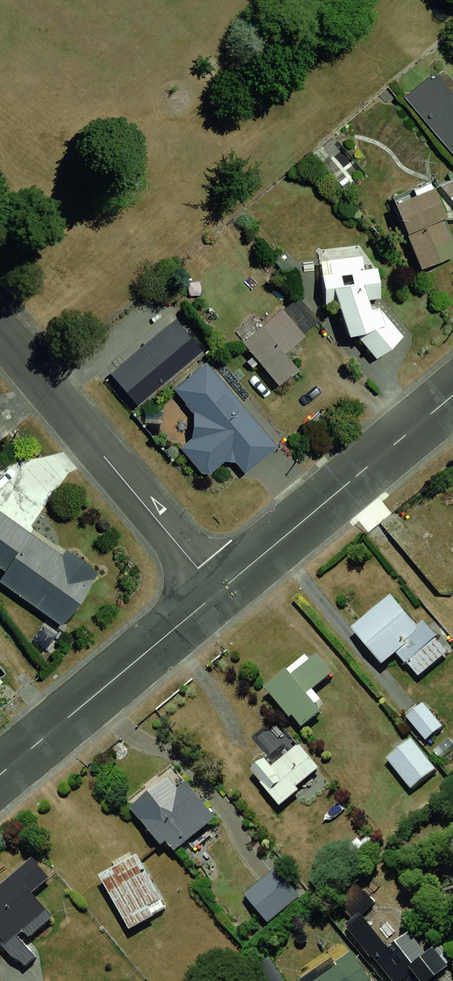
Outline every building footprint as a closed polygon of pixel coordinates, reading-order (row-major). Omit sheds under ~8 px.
[(398,99),(449,159),(452,156),(452,87),(451,89),(433,69),(398,99)] [(431,174),(449,201),(452,198),(452,164),(450,160),(431,174)] [(388,203),(413,272),(452,257),(427,189),(388,203)] [(365,257),(322,269),(341,339),(352,330),(374,360),(403,334),(380,309),(365,257)] [(277,307),(236,341),(273,386),(294,368),(281,351),(300,335),(277,307)] [(105,372),(133,408),(197,358),(169,322),(105,372)] [(220,460),(231,475),(269,448),(207,363),(171,390),(198,428),(176,444),(199,475),(220,460)] [(0,516),(0,563),(6,567),(0,576),(0,586),(59,627),(97,572),(57,543),(51,552),(0,516)] [(397,593),(352,627),(381,664),(426,630),(397,593)] [(430,634),(401,657),(416,676),(445,654),(430,634)] [(311,650),(268,684),(298,723),(342,689),(311,650)] [(8,686),(0,675),(0,693),(8,686)] [(426,700),(406,714),(425,742),(446,727),(426,700)] [(409,734),(385,754),(411,786),(435,766),(409,734)] [(300,736),(253,770),(281,808),(328,774),(300,736)] [(180,767),(129,803),(168,856),(219,820),(180,767)] [(139,856),(100,876),(129,930),(168,910),(139,856)] [(270,866),(239,891),(266,923),(297,898),(270,866)] [(0,889),(0,942),(7,950),(59,906),(26,867),(0,889)] [(340,912),(398,980),(404,980),(410,976),(414,980),(443,980),(449,976),(411,932),(392,947),(370,921),(382,911),(365,891),(340,912)] [(311,980),(373,980),(353,952),(311,980)]
